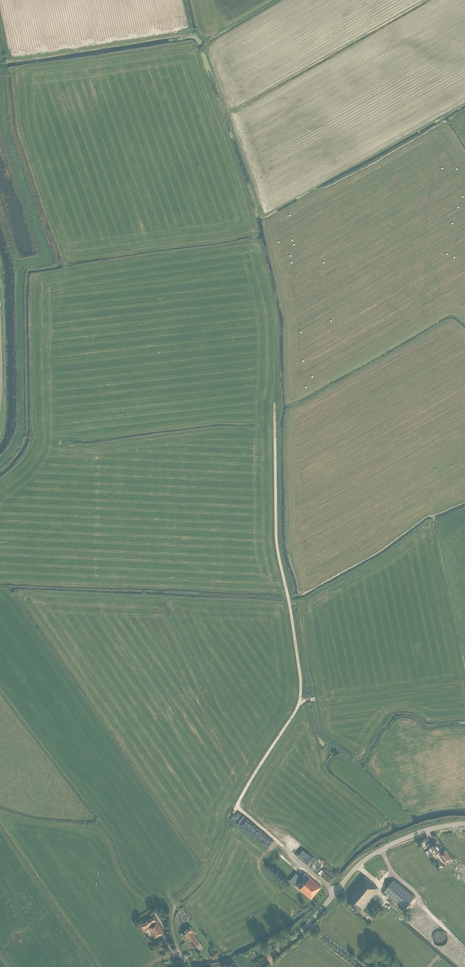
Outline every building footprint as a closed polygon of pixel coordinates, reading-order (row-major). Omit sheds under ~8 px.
[(430,848),(431,848),(430,849),(432,852),(433,851),(435,854),(437,853),(439,855),(437,857),(444,865),(452,859),(445,850),(442,853),(440,850),(441,850),(436,844),(430,848)] [(289,878),(294,883),(302,874),(297,870),(289,878)] [(319,876),(327,882),(329,884),(333,879),(324,871),(319,876)] [(295,885),(300,889),(311,899),(321,887),(305,874),(295,885)] [(345,902),(358,913),(362,908),(378,889),(374,886),(375,885),(365,877),(348,896),(349,897),(345,902)] [(414,897),(394,880),(383,892),(404,910),(414,897)] [(154,916),(140,924),(145,932),(149,929),(155,938),(164,932),(154,916)] [(194,948),(196,946),(198,949),(202,946),(192,933),(194,931),(190,926),(181,933),(194,948)] [(447,935),(445,933),(442,932),(439,932),(436,934),(434,936),(434,939),(434,942),(436,945),(439,946),(442,947),(445,946),(448,943),(449,941),(449,937),(447,935)]
